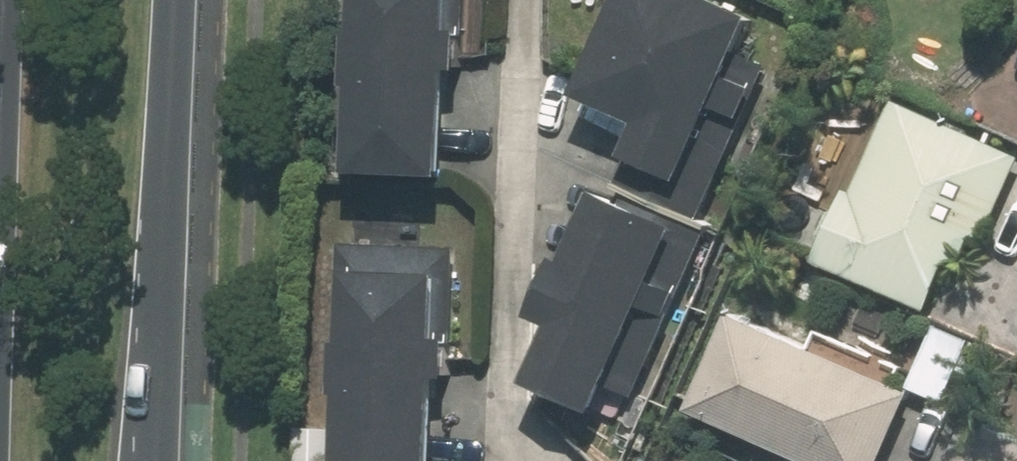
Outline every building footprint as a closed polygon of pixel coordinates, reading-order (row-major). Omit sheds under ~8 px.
[(372,169),(474,172),(479,0),(376,0),(372,169)] [(747,66),(774,9),(756,0),(639,0),(595,92),(663,124),(653,144),(637,179),(715,215),(779,81),(747,66)] [(1016,174),(1016,157),(898,104),(857,196),(845,191),(813,263),(927,313),(948,265),(959,269),(973,238),(986,243),(1016,174)] [(718,231),(626,186),(591,258),(577,251),(551,304),(570,313),(540,374),(616,411),(630,382),(642,388),(718,231)] [(454,372),(466,372),(471,242),(353,238),(351,307),(360,308),(355,460),(452,460),(454,372)] [(689,413),(796,460),(880,460),(908,397),(731,317),(689,413)] [(938,330),(911,390),(945,406),(972,345),(938,330)] [(951,460),(1016,460),(1016,442),(968,421),(951,460)]
